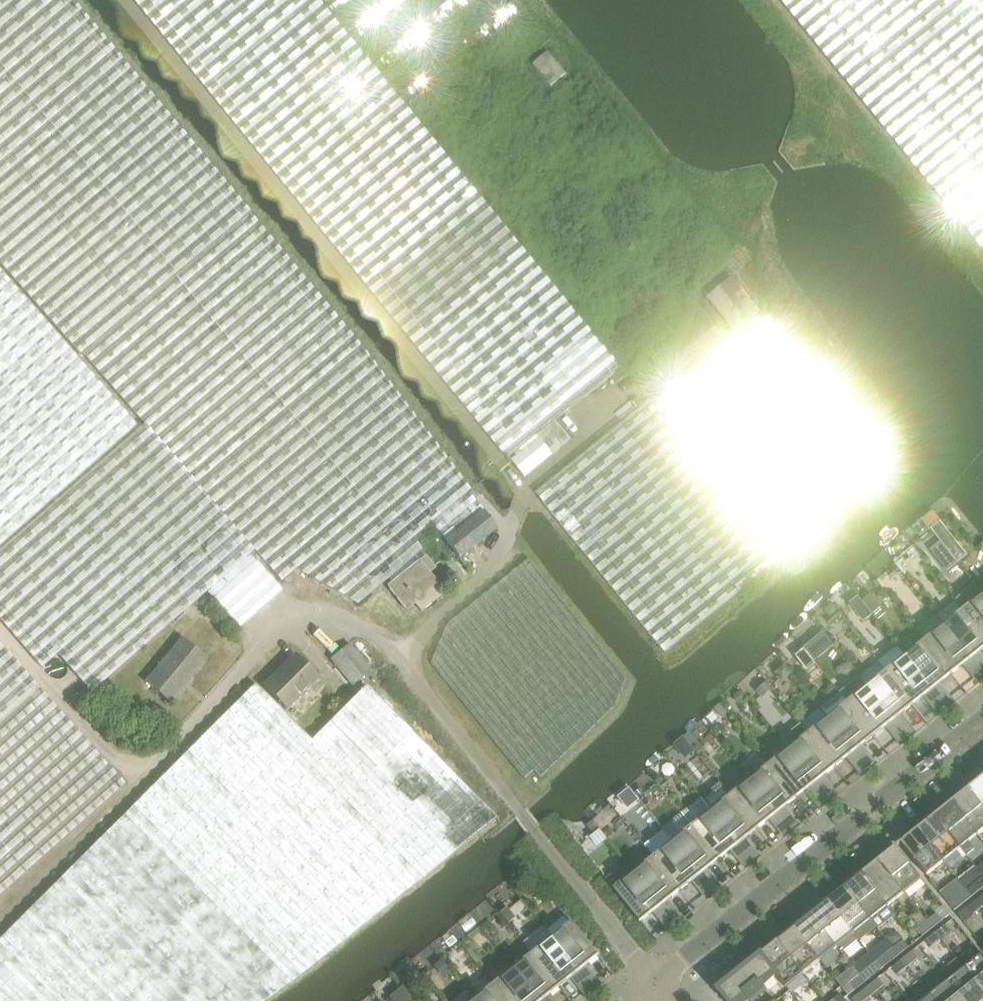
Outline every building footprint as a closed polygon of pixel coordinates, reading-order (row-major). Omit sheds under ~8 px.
[(419,561),(415,556),(422,550),(413,538),(431,523),(469,492),(469,490),(354,338),(314,289),(72,0),(0,0),(0,265),(80,356),(82,354),(143,425),(140,427),(249,555),(254,551),(281,582),(296,570),(314,580),(357,601),(387,577),(391,583),(419,561)] [(314,219),(508,457),(620,367),(332,15),(351,0),(134,0),(314,219)] [(338,17),(358,42),(410,0),(359,0),(338,17)] [(478,0),(424,0),(364,48),(385,75),(478,0)] [(522,18),(508,0),(492,0),(391,82),(411,107),(522,18)] [(980,246),(982,244),(982,0),(780,0),(980,246)] [(533,65),(552,86),(566,74),(549,52),(533,65)] [(135,425),(40,318),(0,274),(0,544),(135,425)] [(735,331),(759,312),(732,278),(708,298),(735,331)] [(774,551),(876,469),(861,449),(869,442),(765,313),(654,402),(774,551)] [(536,492),(658,642),(666,653),(779,560),(771,552),(650,401),(536,492)] [(553,453),(570,439),(556,421),(539,436),(553,453)] [(206,592),(249,555),(140,427),(0,550),(0,622),(41,668),(58,654),(91,693),(206,592)] [(525,476),(550,455),(537,440),(512,460),(525,476)] [(470,496),(469,492),(431,523),(459,557),(495,528),(470,496)] [(933,510),(922,519),(929,528),(939,520),(940,519),(933,510)] [(939,520),(929,528),(940,541),(958,563),(967,555),(939,520)] [(940,541),(930,550),(947,571),(958,563),(940,541)] [(282,592),(249,555),(206,592),(212,599),(212,600),(239,628),(282,592)] [(419,561),(391,583),(387,586),(406,611),(415,604),(420,611),(444,593),(429,573),(435,569),(425,556),(419,561)] [(616,707),(626,681),(529,560),(449,624),(431,662),(525,778),(534,771),(541,778),(616,707)] [(974,584),(982,595),(982,577),(974,584)] [(963,609),(982,635),(982,595),(974,584),(956,599),(964,608),(963,609)] [(862,628),(887,614),(871,587),(846,602),(862,628)] [(838,612),(830,604),(824,610),(832,618),(838,612)] [(944,624),(943,625),(970,658),(975,654),(982,648),(982,635),(963,609),(944,624)] [(925,640),(924,640),(951,674),(965,662),(973,672),(982,664),(975,654),(970,658),(943,625),(944,624),(936,615),(917,630),(925,640)] [(814,661),(833,646),(822,632),(804,648),(810,655),(814,661)] [(169,703),(205,660),(181,640),(145,683),(169,703)] [(937,685),(951,674),(924,640),(905,656),(931,689),(937,685)] [(351,686),(370,670),(349,645),(330,661),(351,686)] [(124,784),(0,646),(0,895),(124,784)] [(810,655),(802,661),(809,669),(816,663),(814,661),(810,655)] [(285,710),(316,678),(294,656),(263,688),(285,710)] [(905,656),(885,671),(912,705),(927,693),(934,703),(944,695),(937,685),(931,689),(905,656)] [(877,662),(858,677),(893,720),(898,716),(912,705),(885,671),(885,672),(877,662)] [(784,664),(774,673),(783,682),(792,673),(784,664)] [(982,664),(973,672),(981,682),(982,680),(982,664)] [(858,677),(839,692),(873,736),(888,724),(895,734),(905,726),(898,716),(893,720),(858,677)] [(755,692),(762,698),(772,688),(766,681),(755,692)] [(314,736),(310,740),(253,684),(127,812),(0,939),(0,1000),(263,1000),(293,979),(314,962),(454,851),(327,723),(314,736)] [(364,686),(327,723),(454,851),(495,818),(364,686)] [(743,692),(738,692),(734,695),(734,700),(737,704),(742,704),(745,701),(746,695),(743,692)] [(839,692),(819,708),(854,751),(859,747),(873,736),(839,692)] [(952,705),(944,695),(934,703),(942,713),(952,705)] [(728,714),(720,703),(714,708),(722,718),(728,714)] [(819,708),(800,723),(835,767),(849,755),(857,765),(867,757),(859,747),(854,751),(819,708)] [(780,739),(788,749),(815,782),(820,778),(835,767),(800,723),(780,739)] [(914,736),(905,726),(895,734),(904,744),(914,736)] [(693,749),(699,743),(689,732),(684,737),(693,749)] [(788,749),(769,764),(796,798),(810,786),(818,796),(828,788),(820,778),(815,782),(788,749)] [(875,767),(867,757),(857,765),(865,775),(875,767)] [(769,764),(750,780),(776,813),(782,809),(796,798),(769,764)] [(968,789),(982,808),(982,777),(968,789)] [(750,780),(730,795),(757,829),(772,817),(779,827),(789,819),(782,809),(776,813),(750,780)] [(721,783),(701,799),(711,810),(738,844),(743,840),(746,838),(757,829),(730,795),(721,783)] [(644,794),(640,788),(634,793),(639,798),(644,794)] [(836,798),(828,788),(818,796),(826,806),(836,798)] [(638,800),(629,789),(618,797),(627,809),(638,800)] [(951,802),(977,834),(982,829),(982,808),(968,789),(951,802)] [(951,802),(934,816),(960,848),(977,834),(951,802)] [(711,810),(691,826),(718,860),(730,851),(733,848),(740,858),(750,850),(743,840),(738,844),(711,810)] [(934,816),(918,829),(943,861),(960,848),(934,816)] [(797,829),(789,819),(779,827),(787,837),(797,829)] [(672,841),(699,875),(704,871),(707,869),(718,860),(691,826),(672,841)] [(591,849),(608,839),(601,828),(584,838),(591,849)] [(926,875),(943,861),(918,829),(900,843),(926,875)] [(645,847),(653,857),(680,891),(694,879),(702,889),(712,881),(704,871),(699,875),(672,841),(664,831),(664,832),(645,847)] [(896,847),(878,861),(904,893),(921,879),(896,847)] [(759,860),(750,850),(740,858),(749,868),(759,860)] [(680,891),(653,857),(633,872),(660,906),(665,902),(680,891)] [(911,902),(904,893),(878,861),(861,874),(887,906),(896,899),(904,908),(911,902)] [(655,910),(663,920),(673,912),(665,902),(660,906),(633,872),(625,863),(606,879),(640,922),(655,910)] [(861,874),(844,888),(870,920),(887,906),(861,874)] [(720,891),(712,881),(702,889),(710,899),(720,891)] [(977,881),(966,890),(972,897),(982,888),(977,881)] [(844,888),(828,901),(853,933),(870,920),(844,888)] [(962,904),(972,897),(966,890),(957,897),(962,904)] [(975,901),(981,908),(982,906),(982,894),(975,901)] [(828,901),(811,915),(836,947),(840,951),(857,938),(853,933),(828,901)] [(971,916),(981,908),(975,901),(965,908),(971,916)] [(516,918),(508,908),(501,913),(509,923),(516,918)] [(681,922),(673,912),(663,920),(671,930),(681,922)] [(937,914),(927,922),(932,928),(942,921),(937,914)] [(469,916),(468,915),(458,923),(459,924),(466,932),(476,924),(469,916)] [(811,915),(794,928),(819,960),(836,947),(811,915)] [(571,922),(551,938),(578,972),(583,968),(598,956),(571,922)] [(922,936),(932,928),(927,922),(917,929),(922,936)] [(946,924),(935,933),(941,940),(952,931),(946,924)] [(794,928),(777,942),(802,974),(819,960),(794,928)] [(890,932),(884,937),(886,939),(893,948),(903,940),(904,940),(898,933),(890,932)] [(442,938),(449,947),(457,942),(449,933),(442,938)] [(932,947),(941,940),(935,933),(926,940),(932,947)] [(573,976),(581,985),(591,977),(583,968),(578,972),(551,938),(532,953),(559,987),(573,976)] [(903,940),(893,948),(898,955),(909,947),(903,940)] [(785,988),(802,974),(777,942),(760,955),(776,975),(775,976),(785,988)] [(889,963),(898,955),(893,948),(883,956),(889,963)] [(912,951),(902,959),(907,967),(918,958),(912,951)] [(512,969),(538,1000),(541,1000),(544,999),(559,987),(532,953),(512,969)] [(964,968),(982,992),(982,956),(981,954),(964,968)] [(775,976),(776,975),(760,955),(717,990),(726,1000),(771,1000),(764,992),(766,991),(762,986),(775,976)] [(898,974),(907,967),(902,959),(892,967),(898,974)] [(451,971),(442,960),(436,965),(444,976),(451,971)] [(853,965),(837,977),(843,986),(860,973),(853,965)] [(869,967),(859,975),(865,982),(875,974),(869,967)] [(947,981),(962,1000),(982,1000),(982,992),(964,968),(947,981)] [(493,984),(506,1000),(538,1000),(512,969),(493,984)] [(855,990),(865,982),(859,975),(849,983),(855,990)] [(599,987),(591,977),(581,985),(589,995),(599,987)] [(878,978),(868,986),(874,993),(884,985),(878,978)] [(930,995),(935,1000),(962,1000),(947,981),(930,995)] [(474,1000),(475,1000),(506,1000),(493,984),(474,1000)] [(848,996),(855,990),(850,984),(843,989),(848,996)] [(874,993),(868,986),(858,994),(863,1000),(864,1000),(874,993)] [(453,1000),(475,1000),(474,1000),(473,1000),(466,991),(453,1000)]
